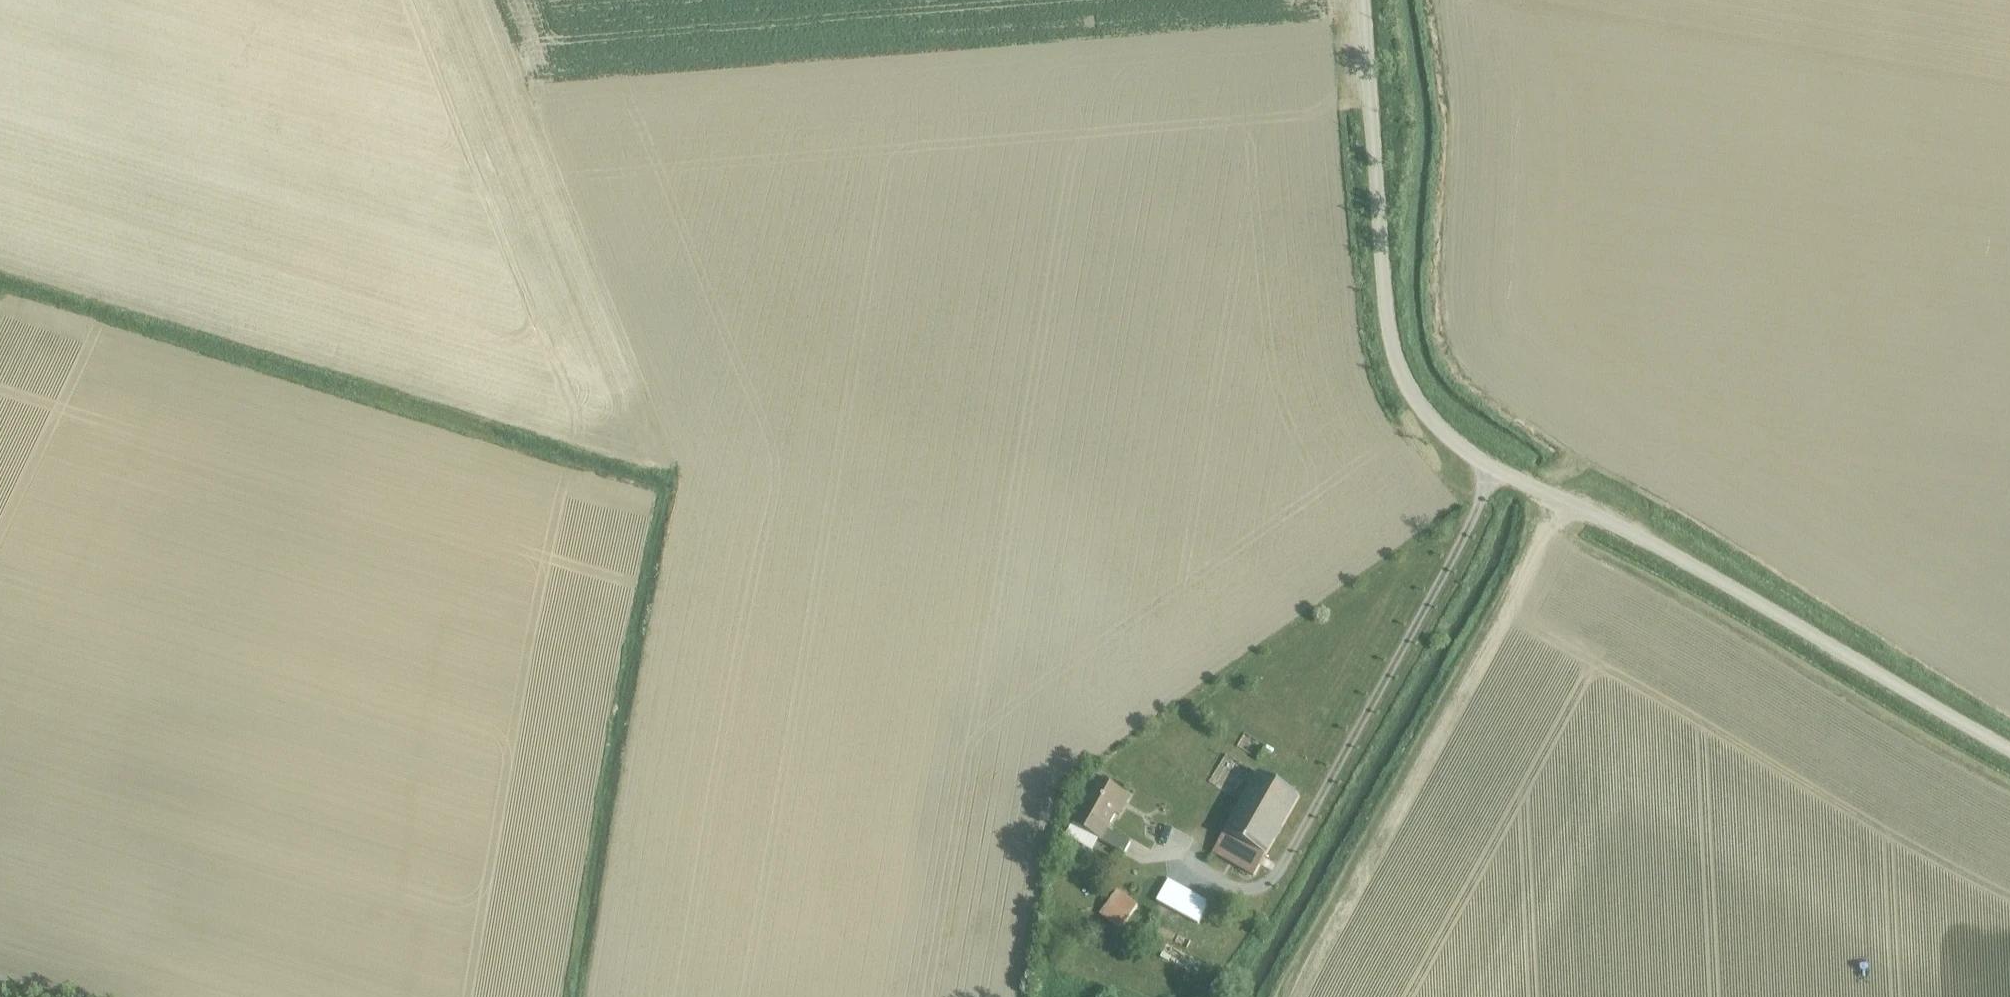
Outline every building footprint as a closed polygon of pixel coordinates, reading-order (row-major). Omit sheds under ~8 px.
[(1256,876),(1301,796),(1260,773),(1215,852),(1256,876)] [(1128,842),(1105,829),(1114,813),(1117,814),(1127,797),(1097,780),(1073,824),(1100,839),(1099,841),(1122,854),(1128,842)] [(1120,929),(1138,907),(1118,891),(1100,913),(1120,929)]
